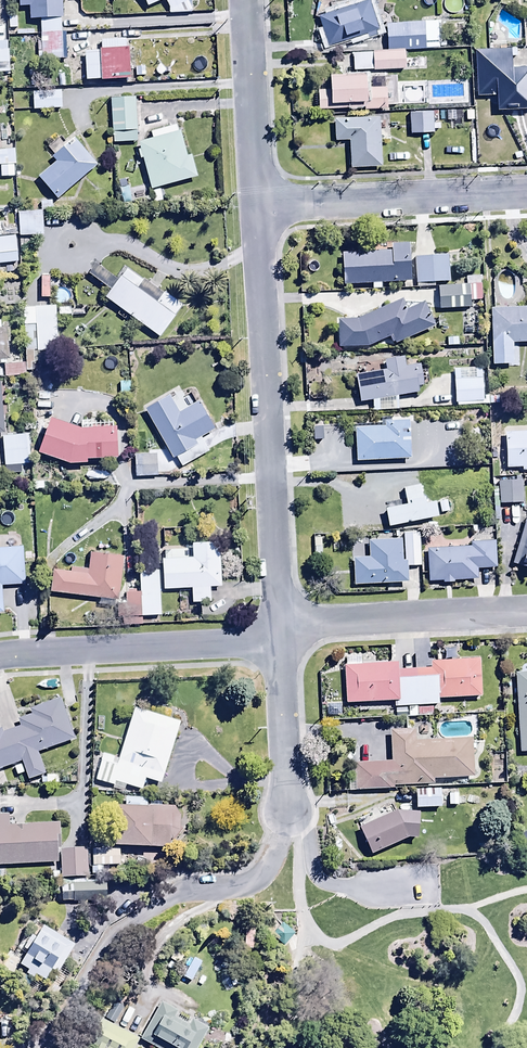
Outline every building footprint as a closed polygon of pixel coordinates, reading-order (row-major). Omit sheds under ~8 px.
[(63,0),(20,0),(20,11),(31,11),(31,23),(41,23),(42,36),(62,35),(62,22),(64,21),(63,0)] [(165,2),(170,12),(188,3),(186,0),(143,0),(148,10),(165,2)] [(328,49),(366,36),(368,40),(377,37),(375,33),(379,31),(369,3),(358,7),(356,0),(336,7),(338,14),(318,21),(328,49)] [(387,25),(388,52),(439,51),(439,42),(444,42),(444,38),(439,38),(439,24),(387,25)] [(62,35),(42,36),(43,64),(68,62),(67,35),(62,35)] [(103,54),(86,54),(87,83),(102,83),(103,84),(132,84),(132,53),(126,53),(126,43),(103,44),(103,54)] [(10,75),(9,44),(0,44),(0,75),(10,75)] [(475,51),(476,98),(496,98),(497,114),(526,113),(526,70),(512,70),(511,50),(475,51)] [(405,72),(404,53),(352,56),(353,74),(405,72)] [(318,93),(319,113),(388,111),(387,90),(366,91),(366,77),(330,78),(331,93),(318,93)] [(34,94),(34,112),(63,112),(63,94),(34,94)] [(135,101),(112,102),(113,134),(136,133),(135,101)] [(410,115),(410,137),(433,137),(433,115),(410,115)] [(380,120),(334,122),(335,144),(349,143),(350,170),(382,168),(380,120)] [(144,161),(151,192),(199,181),(193,158),(189,159),(183,134),(180,134),(178,129),(151,135),(153,142),(140,145),(142,152),(139,153),(141,162),(144,161)] [(53,160),(57,165),(39,179),(58,203),(100,169),(77,140),(66,149),(60,141),(50,149),(57,157),(53,160)] [(0,153),(0,169),(1,177),(10,176),(10,180),(16,180),(16,152),(0,153)] [(20,213),(20,238),(45,238),(45,214),(53,214),(53,204),(42,204),(42,213),(20,213)] [(25,266),(23,240),(0,241),(0,267),(25,266)] [(343,256),(344,288),(411,285),(409,246),(391,246),(391,254),(343,256)] [(415,260),(417,287),(450,285),(448,258),(415,260)] [(112,293),(106,301),(160,340),(183,308),(165,294),(163,297),(127,272),(119,283),(98,267),(91,277),(112,293)] [(91,282),(82,291),(95,303),(103,294),(91,282)] [(491,312),(493,369),(519,368),(518,346),(526,346),(526,285),(526,286),(526,311),(491,312)] [(482,286),(438,289),(440,312),(470,311),(470,303),(483,302),(482,286)] [(402,303),(355,323),(366,350),(390,340),(393,348),(435,331),(424,305),(406,313),(402,303)] [(57,309),(37,310),(38,353),(59,352),(57,309)] [(476,314),(465,315),(466,328),(476,327),(476,314)] [(1,367),(1,363),(12,362),(9,331),(3,331),(2,324),(0,324),(0,367),(1,367)] [(356,378),(360,406),(418,397),(417,390),(424,389),(421,368),(405,370),(403,360),(385,363),(387,373),(356,378)] [(26,366),(5,367),(5,379),(26,378),(26,366)] [(482,369),(453,371),(456,409),(490,407),(489,399),(484,399),(482,369)] [(132,384),(120,384),(121,401),(133,401),(132,384)] [(170,398),(145,412),(174,462),(176,461),(182,470),(211,453),(203,439),(216,432),(200,403),(180,415),(170,398)] [(82,432),(52,422),(40,456),(72,467),(89,468),(89,462),(120,463),(120,432),(82,432)] [(355,431),(356,464),(411,462),(410,424),(385,425),(385,430),(355,431)] [(505,434),(506,471),(522,470),(522,474),(526,473),(526,433),(505,434)] [(28,437),(3,439),(6,468),(30,466),(28,437)] [(158,457),(139,458),(140,477),(159,476),(158,457)] [(522,483),(499,484),(500,507),(523,506),(522,483)] [(386,513),(389,530),(439,520),(436,506),(430,507),(428,501),(422,502),(420,489),(403,492),(406,509),(386,513)] [(449,502),(438,505),(441,516),(452,514),(449,502)] [(526,521),(513,567),(526,571),(526,521)] [(409,564),(409,568),(420,568),(420,536),(405,537),(405,564),(409,564)] [(354,560),(354,587),(409,587),(409,564),(403,564),(403,543),(369,543),(370,560),(354,560)] [(471,550),(427,551),(428,585),(443,585),(443,587),(454,587),(454,584),(478,583),(478,572),(496,571),(496,545),(471,545),(471,550)] [(164,562),(164,592),(193,592),(193,605),(212,605),(212,590),(222,590),(222,546),(193,546),(193,562),(164,562)] [(4,615),(2,589),(26,587),(23,550),(0,551),(0,616),(4,615)] [(55,572),(52,595),(118,603),(124,560),(92,556),(90,572),(72,570),(71,574),(55,572)] [(141,594),(142,619),(162,618),(159,574),(140,575),(141,594)] [(142,619),(141,594),(126,595),(128,629),(143,628),(142,619)] [(394,705),(394,709),(440,707),(440,703),(482,701),(480,663),(431,665),(431,671),(399,673),(399,666),(344,669),(346,707),(394,705)] [(516,676),(520,756),(526,756),(526,675),(516,676)] [(24,765),(30,783),(46,778),(38,756),(76,743),(62,701),(30,711),(32,717),(18,722),(21,730),(4,735),(3,731),(0,732),(0,773),(24,765)] [(121,761),(104,756),(96,783),(113,789),(113,791),(125,794),(127,788),(143,792),(146,782),(162,787),(181,726),(136,712),(121,761)] [(355,766),(356,793),(433,790),(433,783),(473,782),(472,744),(415,746),(414,733),(390,734),(391,765),(355,766)] [(441,792),(416,793),(416,812),(441,811),(441,792)] [(59,865),(58,851),(63,851),(62,827),(11,830),(10,819),(1,819),(0,797),(0,868),(59,865)] [(181,851),(183,810),(148,809),(149,801),(127,800),(126,810),(118,810),(116,849),(181,851)] [(397,814),(360,831),(373,860),(409,843),(419,844),(422,816),(397,814)] [(89,852),(61,853),(62,880),(89,879),(89,852)] [(121,852),(92,852),(92,868),(121,868),(121,852)] [(62,887),(62,905),(108,904),(108,886),(62,887)] [(295,937),(284,926),(273,937),(284,948),(295,937)] [(77,949),(45,930),(21,969),(29,974),(26,979),(44,990),(54,974),(60,977),(77,949)] [(204,966),(195,961),(184,981),(193,986),(204,966)] [(116,1027),(125,1011),(116,1005),(107,1022),(116,1027)] [(163,1006),(142,1042),(153,1047),(200,1047),(209,1032),(194,1023),(190,1029),(176,1022),(180,1015),(163,1006)] [(95,1047),(97,1047),(136,1047),(140,1042),(107,1024),(95,1047)]
